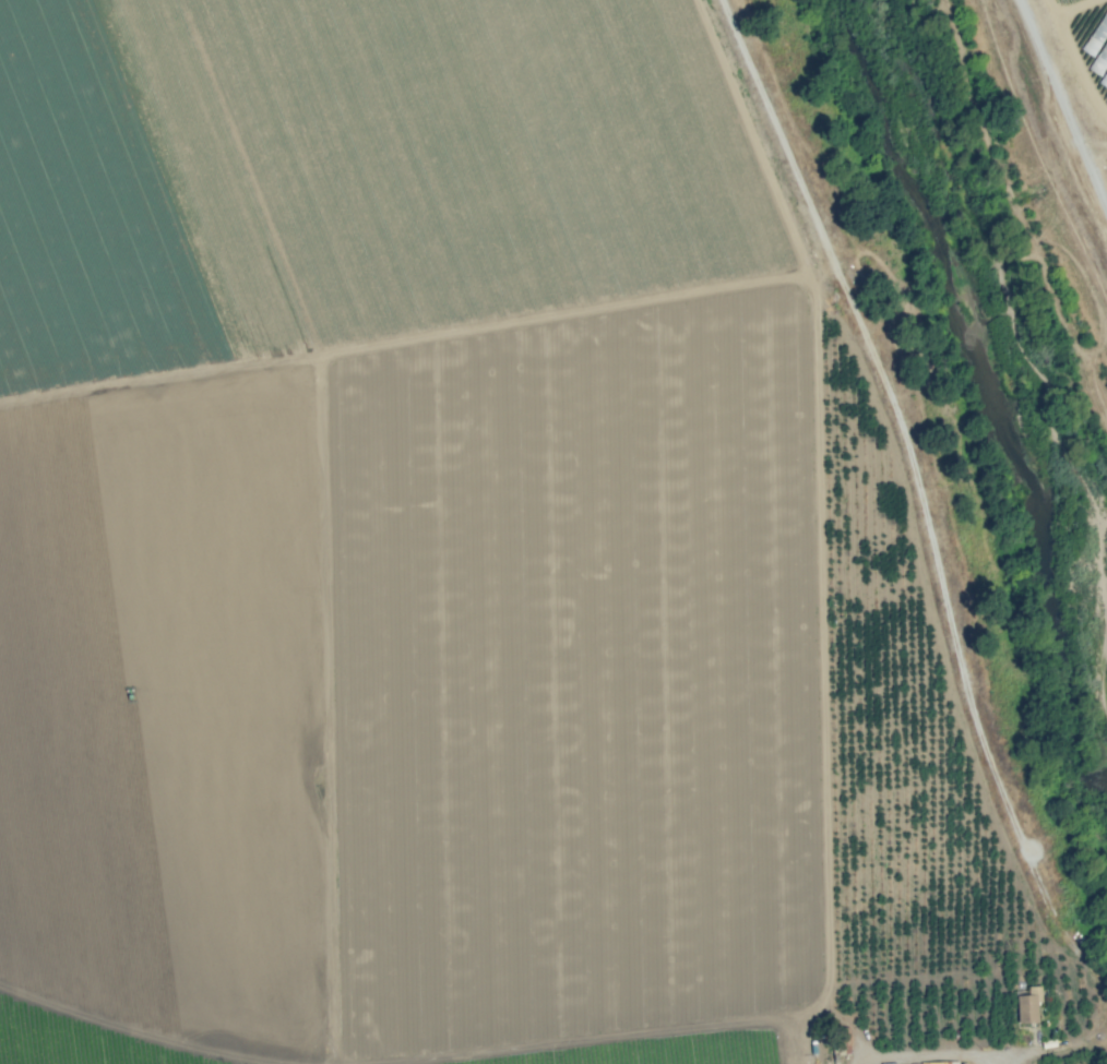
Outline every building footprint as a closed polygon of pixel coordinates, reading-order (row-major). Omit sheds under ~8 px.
[(1038,1022),(1037,1000),(1041,1000),(1041,986),(1028,986),(1028,995),(1017,995),(1018,1023),(1038,1022)]
